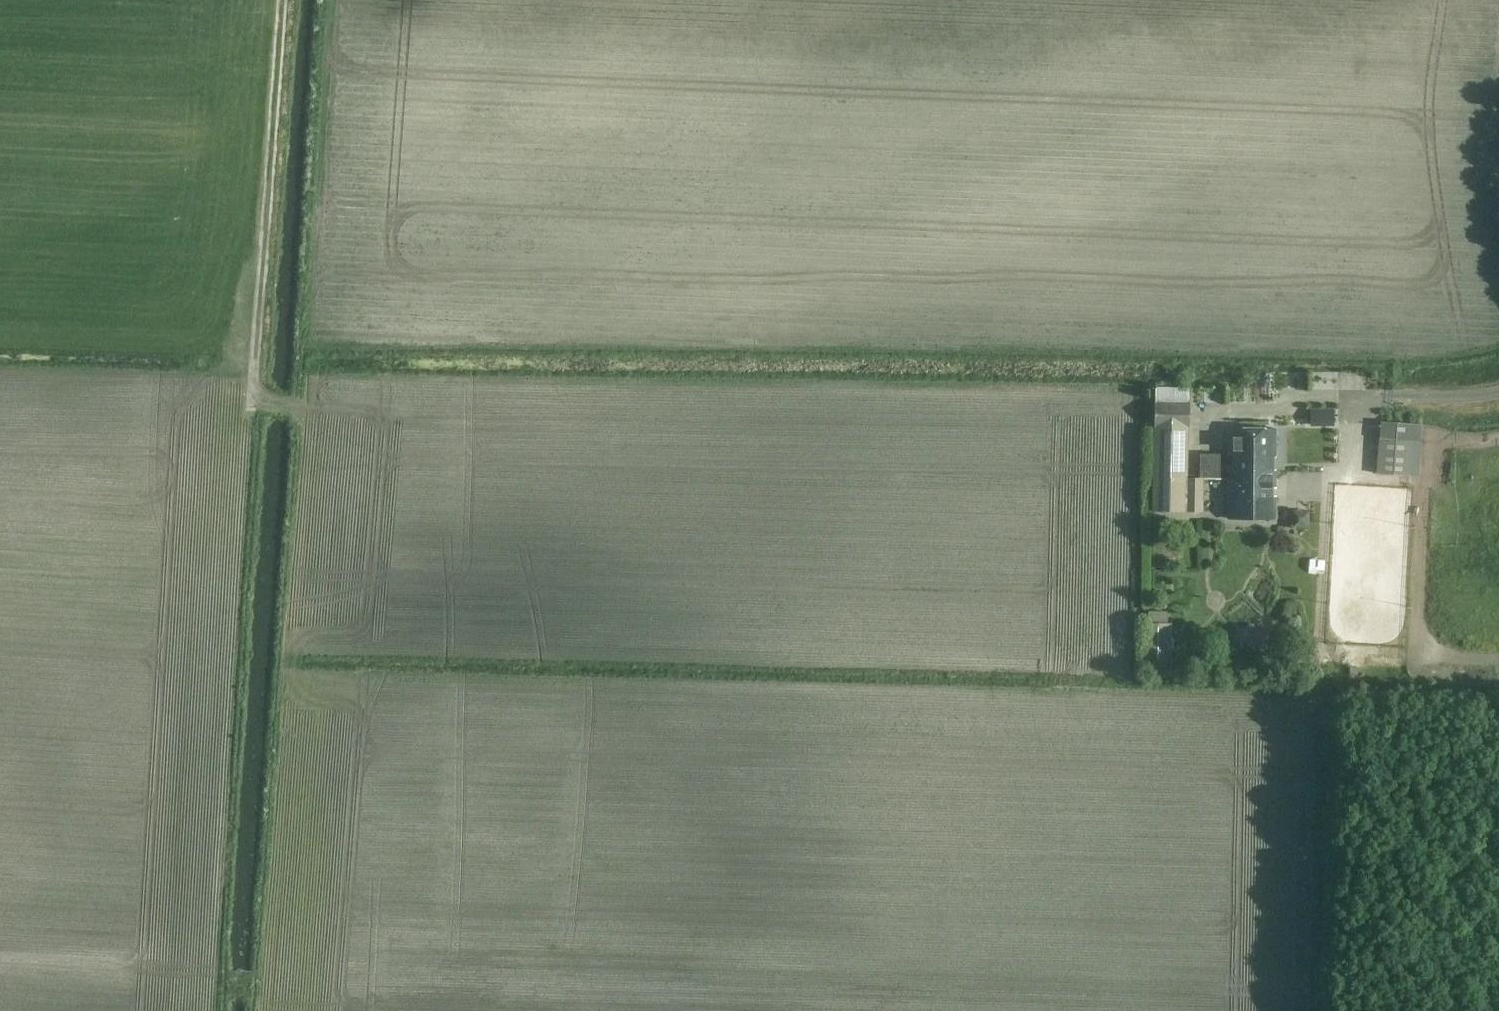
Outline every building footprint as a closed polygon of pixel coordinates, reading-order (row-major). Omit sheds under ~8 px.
[(1155,383),(1155,397),(1187,398),(1188,384),(1155,383)] [(1188,474),(1189,445),(1189,417),(1155,416),(1153,474),(1188,474)] [(1229,474),(1276,474),(1276,470),(1273,470),(1273,457),(1276,457),(1276,429),(1229,429),(1229,474)] [(1381,469),(1412,468),(1411,435),(1379,437),(1381,469)] [(1188,474),(1153,474),(1152,511),(1203,511),(1203,480),(1188,479),(1188,474)] [(1276,474),(1229,474),(1228,518),(1275,519),(1276,496),(1273,496),(1273,487),(1275,487),(1276,474)] [(1292,510),(1292,527),(1309,527),(1309,510),(1292,510)] [(1175,644),(1171,644),(1172,623),(1167,622),(1168,612),(1149,611),(1147,663),(1150,663),(1150,677),(1174,678),(1175,662),(1174,662),(1175,644)]
